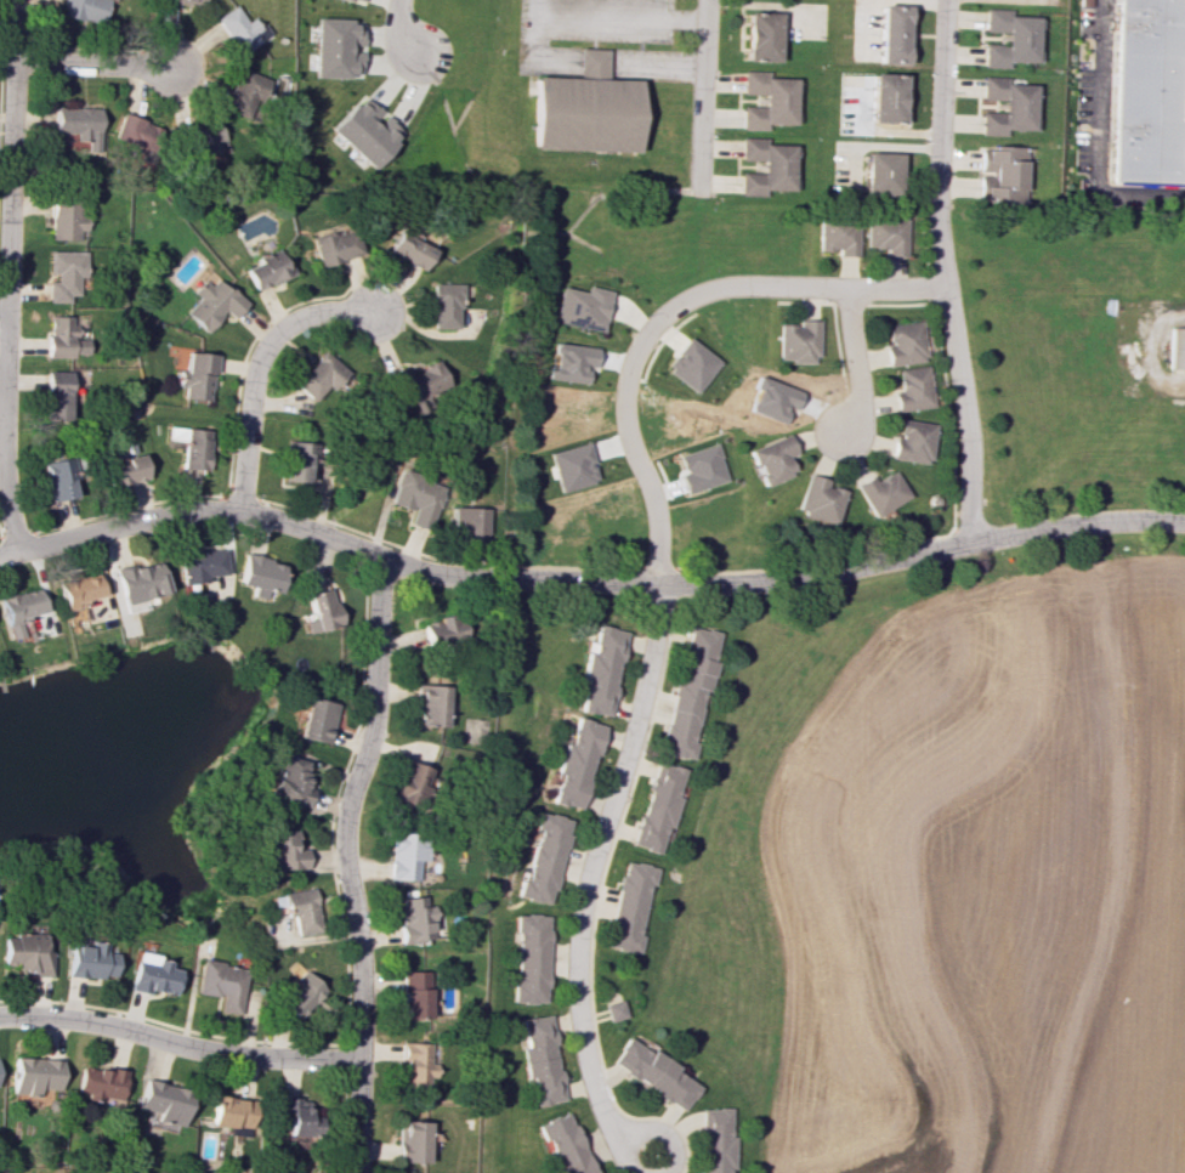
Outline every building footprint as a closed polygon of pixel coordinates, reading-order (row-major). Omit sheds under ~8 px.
[(106,0),(61,0),(57,13),(100,25),(106,0)] [(1116,181),(1122,0),(1184,0),(1184,34),(1180,182),(1116,181)] [(213,18),(238,55),(267,36),(253,16),(244,21),(233,5),(213,18)] [(905,64),(906,5),(878,5),(877,63),(905,64)] [(1037,16),(1011,16),(1011,9),(984,8),(983,32),(1005,32),(1005,44),(983,43),(982,67),(1007,67),(1007,62),(1036,62),(1037,16)] [(744,60),(777,61),(778,12),(745,12),(744,60)] [(350,18),(314,18),(313,76),(361,77),(362,49),(362,24),(350,23),(350,18)] [(250,120),(266,78),(237,68),(222,109),(250,120)] [(794,124),(795,78),(768,77),(768,71),(743,71),(742,94),(763,94),(763,106),(742,106),(741,129),(767,129),(767,123),(794,124)] [(901,123),(902,74),(869,73),(868,122),(901,123)] [(980,134),(1007,135),(1007,129),(1033,130),(1035,84),(1007,83),(1007,77),(981,76),(981,99),(1002,100),(1002,112),(981,111),(980,134)] [(533,147),(634,151),(636,83),(535,79),(533,147)] [(373,168),(404,133),(383,114),(383,113),(363,94),(330,130),(373,168)] [(50,132),(72,132),(72,140),(84,141),(84,151),(96,152),(97,108),(51,106),(50,132)] [(150,158),(161,128),(119,112),(108,142),(150,158)] [(218,154),(217,125),(178,127),(179,155),(218,154)] [(740,195),(763,195),(763,189),(793,190),(793,145),(767,144),(767,138),(741,137),(740,160),(762,160),(762,173),(740,172),(740,195)] [(979,146),(979,174),(978,199),(1025,200),(1026,147),(979,146)] [(898,194),(899,153),(865,152),(864,193),(898,194)] [(47,240),(75,239),(75,230),(79,230),(78,196),(47,196),(47,240)] [(906,256),(906,218),(865,217),(865,248),(886,248),(886,256),(906,256)] [(836,255),(858,256),(859,221),(818,220),(817,250),(836,250),(836,255)] [(313,237),(318,264),(360,256),(355,229),(313,237)] [(424,270),(433,249),(396,232),(387,253),(424,270)] [(279,247),(242,265),(256,292),(292,274),(279,247)] [(68,302),(68,295),(82,295),(82,251),(46,250),(46,277),(46,301),(68,302)] [(206,332),(225,311),(233,318),(244,305),(210,273),(192,291),(199,297),(185,313),(206,332)] [(458,329),(459,283),(432,283),(431,328),(458,329)] [(609,289),(584,286),(583,290),(557,287),(552,323),(603,330),(609,289)] [(43,355),(84,356),(85,339),(71,339),(72,316),(48,316),(47,333),(44,333),(43,355)] [(817,320),(797,319),(797,324),(777,324),(777,362),(816,362),(817,320)] [(886,366),(926,362),(921,321),(885,325),(888,345),(884,345),(886,366)] [(1168,327),(1167,368),(1184,369),(1184,328),(1168,327)] [(695,393),(719,362),(687,337),(663,369),(695,393)] [(594,368),(596,347),(554,343),(552,360),(547,360),(546,379),(586,383),(587,368),(594,368)] [(182,398),(210,401),(215,354),(184,351),(180,386),(183,387),(182,398)] [(326,385),(335,393),(351,377),(323,351),(293,383),(311,400),(326,385)] [(399,409),(449,385),(437,360),(406,375),(401,365),(382,374),(399,409)] [(897,368),(898,391),(893,391),(894,410),(930,408),(928,367),(897,368)] [(43,420),(68,420),(69,371),(44,371),(43,420)] [(799,393),(783,387),(777,401),(792,408),(799,393)] [(888,459),(928,463),(932,422),(899,419),(897,438),(890,438),(888,459)] [(793,454),(787,435),(749,447),(761,486),(792,476),(786,456),(793,454)] [(308,442),(285,441),(283,481),(307,482),(308,442)] [(558,492),(596,480),(585,441),(546,453),(558,492)] [(727,480),(715,443),(678,454),(684,473),(679,474),(685,493),(727,480)] [(102,462),(109,489),(147,479),(140,452),(102,462)] [(74,477),(71,457),(43,462),(50,500),(74,496),(70,478),(74,477)] [(443,485),(398,470),(387,503),(412,510),(408,522),(429,529),(443,485)] [(852,485),(871,517),(907,496),(892,470),(873,481),(869,475),(852,485)] [(826,480),(806,474),(794,512),(832,524),(843,491),(825,485),(826,480)] [(486,507),(449,506),(448,534),(486,535),(486,507)] [(203,575),(223,574),(222,549),(177,551),(179,583),(203,583),(203,575)] [(236,584),(250,587),(249,596),(261,599),(263,590),(277,593),(283,562),(242,554),(236,584)] [(165,592),(156,560),(113,571),(123,613),(134,611),(131,600),(165,592)] [(56,581),(62,610),(84,606),(83,599),(99,596),(95,574),(56,581)] [(302,593),(309,618),(300,620),(303,633),(337,624),(326,586),(302,593)] [(7,639),(20,636),(17,623),(27,620),(26,615),(42,611),(37,589),(0,597),(0,605),(7,639)] [(428,651),(464,640),(455,611),(419,623),(428,651)] [(624,630),(596,625),(591,651),(586,650),(580,682),(583,682),(578,710),(607,716),(624,630)] [(695,759),(715,631),(683,626),(663,754),(695,759)] [(445,726),(446,685),(415,685),(414,725),(445,726)] [(334,703),(304,697),(295,737),(325,743),(334,703)] [(550,803),(581,809),(600,723),(573,717),(567,744),(561,743),(554,774),(556,774),(550,803)] [(305,806),(309,789),(300,787),(306,761),(276,754),(267,798),(305,806)] [(420,806),(428,765),(401,760),(393,801),(420,806)] [(632,845),(663,853),(684,769),(654,761),(632,845)] [(566,817),(536,812),(533,830),(534,830),(526,880),(519,879),(516,898),(553,904),(566,817)] [(261,831),(262,870),(304,869),(303,848),(294,849),(293,830),(261,831)] [(388,879),(417,880),(417,860),(424,860),(425,833),(390,832),(388,879)] [(638,952),(648,883),(653,884),(656,866),(620,861),(608,948),(638,952)] [(295,935),(318,932),(311,888),(270,894),(271,904),(282,903),(284,917),(292,916),(295,935)] [(399,897),(400,942),(433,941),(431,905),(424,905),(424,896),(399,897)] [(547,1002),(547,914),(515,914),(515,1002),(547,1002)] [(48,951),(43,951),(43,933),(0,934),(1,965),(13,964),(14,975),(48,974),(48,951)] [(66,976),(113,978),(115,952),(104,952),(104,942),(88,941),(88,947),(72,946),(72,959),(67,958),(66,976)] [(130,988),(174,996),(179,969),(168,967),(169,959),(136,952),(130,988)] [(238,1014),(245,967),(200,960),(195,993),(220,996),(218,1011),(238,1014)] [(403,971),(404,1018),(429,1018),(428,970),(403,971)] [(325,992),(308,974),(279,1001),(296,1019),(325,992)] [(626,1016),(621,999),(603,1005),(609,1022),(626,1016)] [(520,1019),(525,1047),(523,1047),(532,1106),(564,1101),(550,1014),(520,1019)] [(684,1110),(699,1085),(675,1071),(678,1066),(653,1050),(651,1052),(626,1037),(610,1064),(684,1110)] [(430,1042),(402,1042),(403,1088),(430,1088),(429,1076),(436,1076),(436,1064),(431,1064),(430,1042)] [(61,1059),(14,1057),(12,1094),(39,1095),(39,1088),(60,1089),(61,1059)] [(122,1101),(125,1070),(80,1066),(77,1096),(122,1101)] [(138,1108),(159,1113),(157,1121),(183,1127),(191,1089),(144,1079),(138,1108)] [(231,1134),(249,1136),(253,1099),(213,1096),(211,1124),(232,1126),(231,1134)] [(313,1097),(278,1098),(279,1136),(314,1135),(313,1097)] [(701,1172),(730,1172),(730,1168),(735,1168),(735,1137),(731,1137),(731,1108),(701,1108),(701,1172)] [(560,1172),(593,1172),(571,1112),(542,1122),(560,1172)] [(429,1161),(429,1121),(402,1121),(403,1150),(397,1151),(398,1162),(429,1161)]
